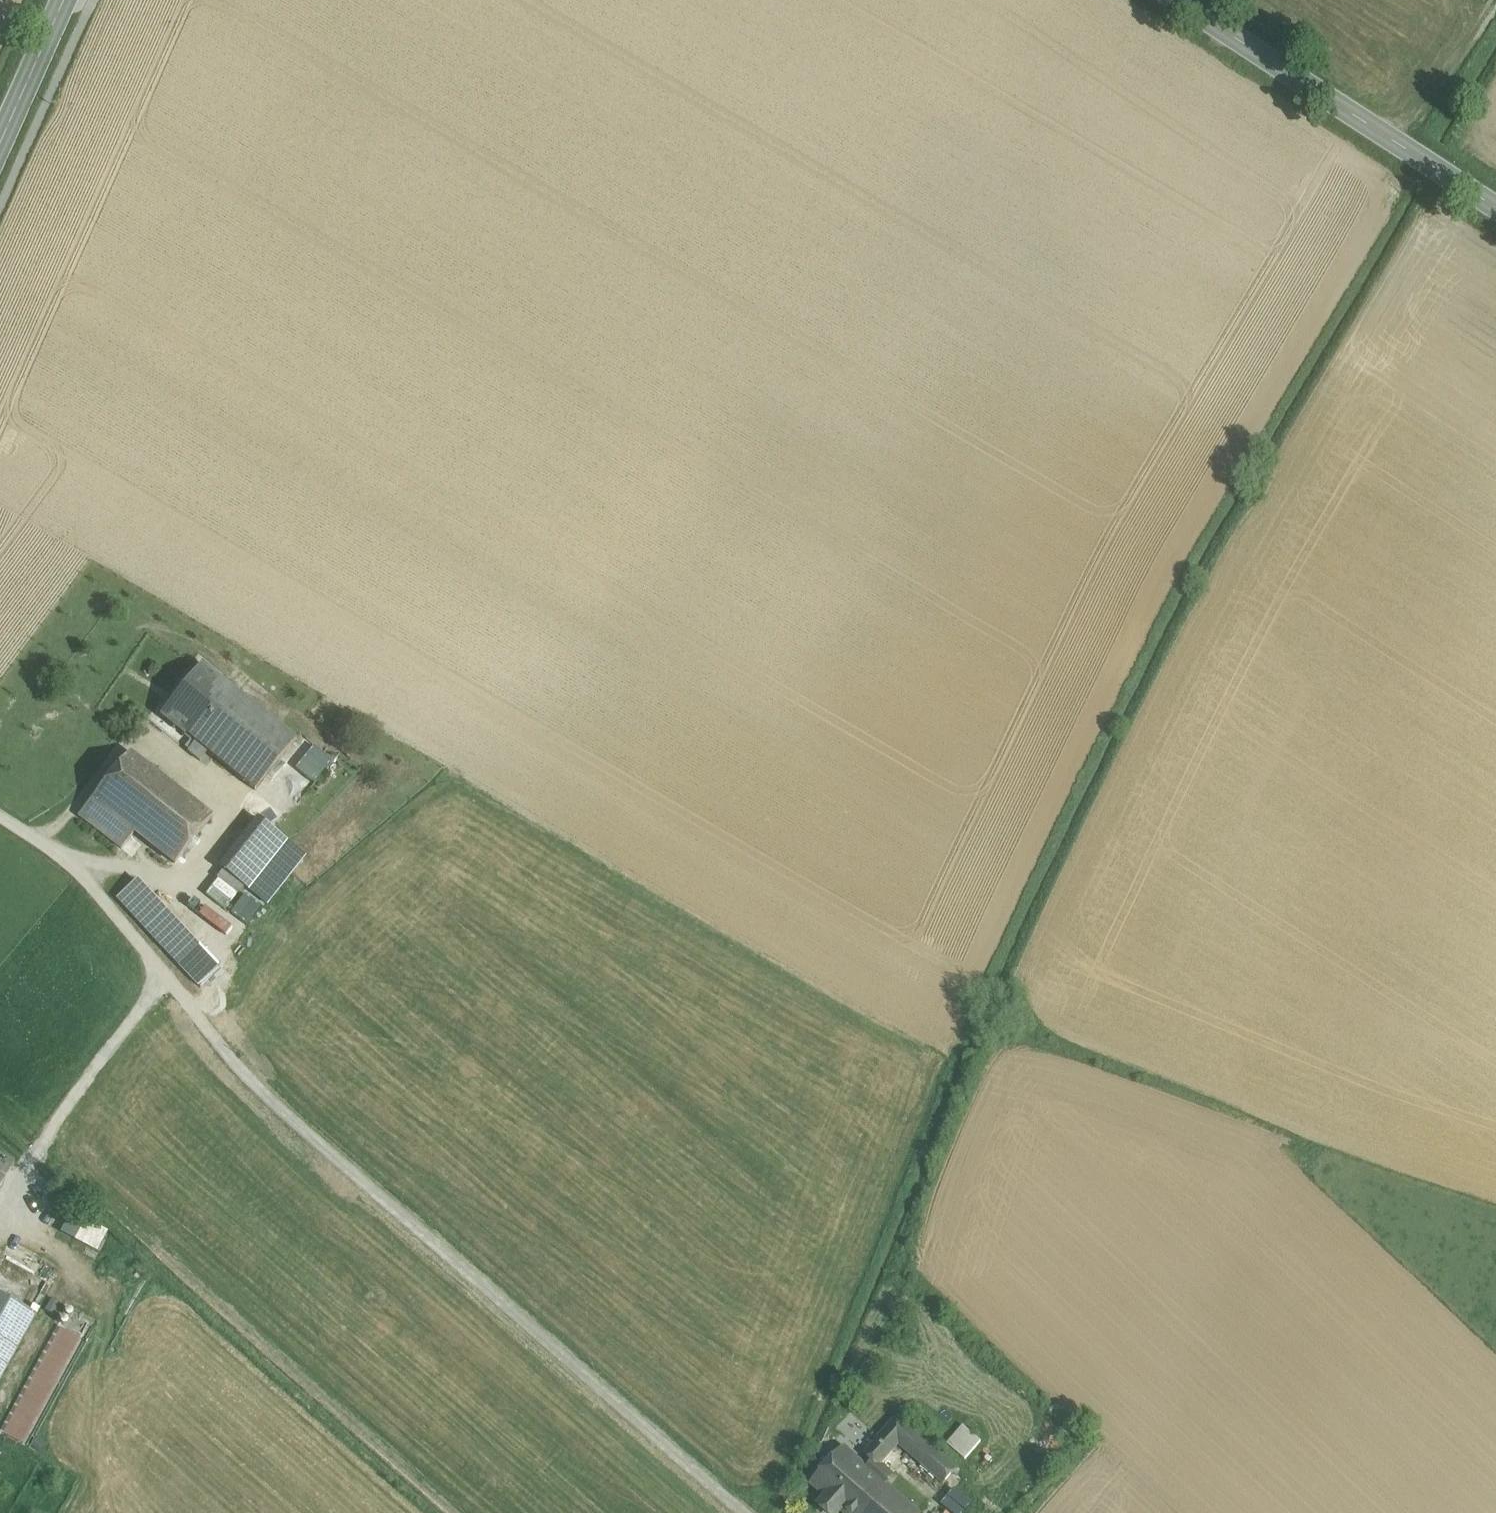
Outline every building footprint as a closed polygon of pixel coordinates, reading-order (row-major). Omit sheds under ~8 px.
[(202,664),(160,716),(184,736),(186,734),(226,684),(202,664)] [(226,684),(186,734),(195,742),(207,752),(255,791),(296,741),(226,684)] [(207,752),(195,742),(188,752),(200,762),(207,752)] [(212,817),(129,752),(92,799),(134,833),(175,864),(212,817)] [(134,833),(92,799),(78,816),(121,849),(134,833)] [(258,819),(220,868),(247,889),(286,841),(258,819)] [(196,949),(137,884),(119,900),(179,965),(196,949)] [(0,1155),(0,1187),(14,1164),(0,1155)] [(107,1232),(71,1213),(62,1231),(97,1250),(107,1232)] [(0,1295),(0,1380),(36,1315),(0,1295)] [(0,1432),(22,1444),(80,1338),(58,1326),(0,1432)] [(868,1470),(884,1484),(891,1476),(880,1467),(899,1446),(944,1484),(957,1470),(897,1417),(864,1455),(874,1463),(868,1470)] [(982,1441),(966,1426),(949,1443),(965,1458),(982,1441)] [(845,1450),(814,1485),(828,1497),(820,1506),(829,1512),(840,1512),(842,1510),(846,1512),(858,1512),(884,1484),(868,1470),(845,1450)] [(884,1484),(858,1512),(917,1512),(884,1484)]
